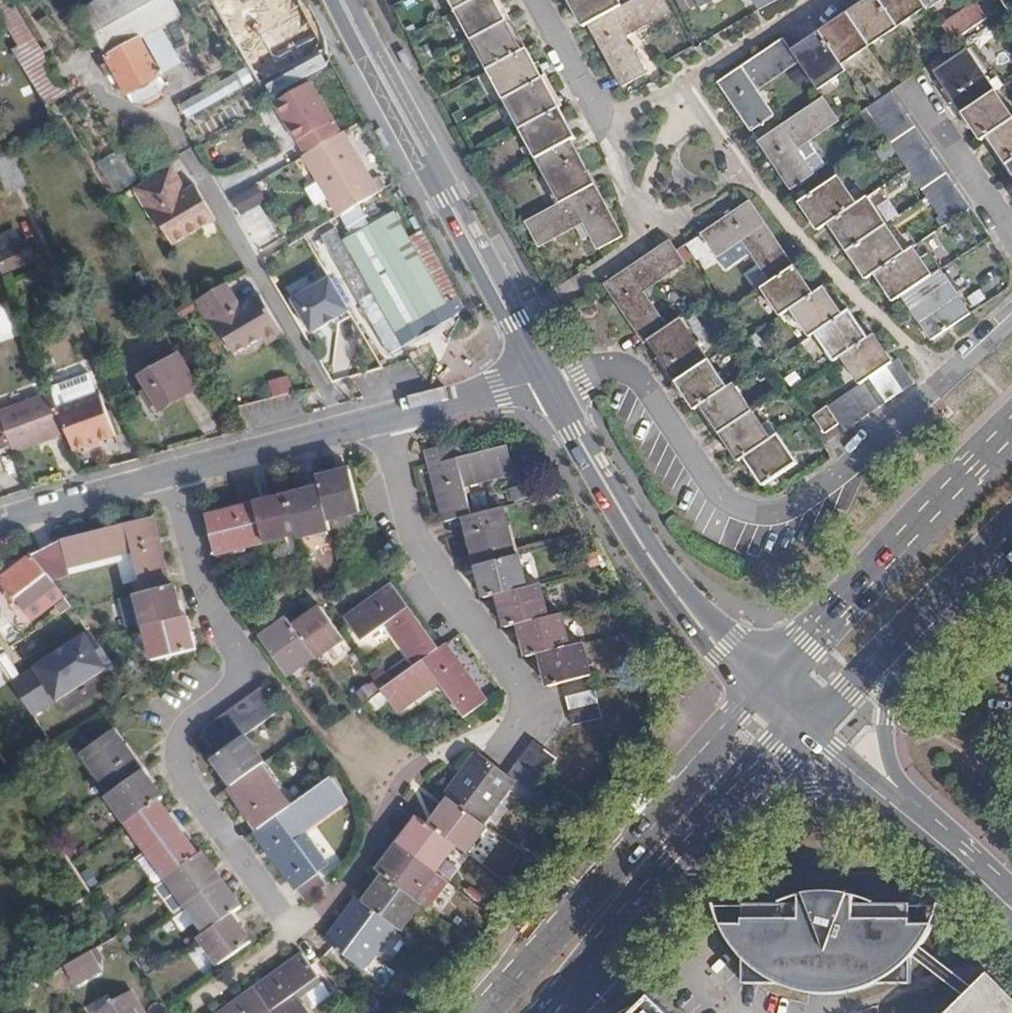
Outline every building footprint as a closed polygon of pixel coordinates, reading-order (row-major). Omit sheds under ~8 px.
[(7,0),(0,0),(0,15),(19,46),(18,47),(27,62),(38,54),(7,0)] [(80,15),(108,64),(118,81),(132,105),(144,105),(160,95),(164,85),(139,41),(142,39),(160,29),(184,17),(174,0),(96,0),(80,15)] [(456,10),(475,0),(451,0),(456,10)] [(495,0),(475,0),(456,10),(473,40),(507,22),(495,0)] [(618,0),(569,0),(584,27),(588,25),(622,7),(618,0)] [(622,7),(588,25),(622,86),(645,74),(625,36),(670,11),(664,0),(634,0),(622,7)] [(760,10),(778,0),(755,0),(760,10)] [(879,0),(867,0),(848,13),(869,46),(896,28),(879,0)] [(919,0),(879,0),(896,28),(924,8),(919,0)] [(924,8),(927,10),(941,0),(919,0),(924,8)] [(869,46),(848,13),(820,32),(841,64),(869,46)] [(964,16),(944,30),(954,45),(974,32),(964,16)] [(523,51),(507,22),(473,40),(489,70),(523,51)] [(176,56),(160,29),(142,39),(160,69),(176,56)] [(841,64),(820,32),(792,51),(799,62),(818,90),(846,70),(841,64)] [(799,62),(792,51),(784,39),(718,83),(751,132),(774,116),(757,90),(799,62)] [(527,49),(523,51),(489,70),(505,100),(543,78),(527,49)] [(963,113),(995,92),(967,51),(935,72),(963,113)] [(412,79),(418,75),(406,53),(400,55),(412,79)] [(43,60),(25,70),(33,83),(50,73),(43,60)] [(118,81),(108,64),(101,68),(111,86),(118,81)] [(254,83),(245,68),(180,105),(188,120),(254,83)] [(33,83),(47,107),(64,97),(50,73),(33,83)] [(559,108),(543,78),(505,100),(521,129),(559,108)] [(308,81),(274,103),(297,141),(298,140),(306,152),(340,131),(308,81)] [(114,201),(137,188),(81,92),(59,106),(114,201)] [(891,144),(915,127),(892,92),(871,107),(867,109),(889,141),(891,144)] [(995,92),(963,113),(982,141),(988,137),(1011,121),(1011,118),(995,92)] [(839,121),(824,98),(758,142),(792,191),(814,176),(797,149),(839,121)] [(575,138),(559,108),(521,129),(537,159),(571,140),(575,138)] [(988,137),(1007,165),(1011,161),(1011,121),(988,137)] [(946,173),(915,127),(891,144),(907,169),(922,190),(946,173)] [(306,152),(304,154),(339,216),(379,192),(343,129),(340,131),(306,152)] [(142,185),(176,164),(156,130),(122,151),(142,185)] [(385,152),(392,148),(382,131),(376,134),(385,152)] [(595,184),(571,140),(537,159),(561,203),(595,184)] [(17,159),(0,166),(0,169),(10,195),(29,188),(17,159)] [(171,173),(145,188),(160,214),(154,217),(163,234),(173,251),(217,226),(197,192),(185,198),(171,173)] [(970,209),(946,173),(922,190),(927,197),(946,226),(970,209)] [(819,230),(829,224),(857,205),(838,177),(800,203),(819,230)] [(623,236),(595,184),(561,203),(526,222),(539,246),(575,227),(584,221),(589,231),(599,249),(623,236)] [(256,187),(234,201),(242,214),(265,200),(256,187)] [(160,214),(145,188),(134,194),(158,237),(163,234),(154,217),(160,214)] [(829,224),(848,252),(886,226),(867,198),(857,205),(829,224)] [(743,240),(771,282),(793,266),(750,203),(702,235),(717,257),(743,240)] [(394,340),(446,311),(458,304),(421,237),(408,243),(394,218),(341,247),(394,340)] [(579,237),(589,231),(584,221),(575,227),(579,237)] [(866,279),(875,274),(904,254),(886,226),(848,252),(866,279)] [(382,364),(401,353),(394,340),(341,247),(334,235),(312,248),(382,364)] [(644,342),(649,339),(666,327),(642,292),(685,263),(677,251),(670,241),(605,284),(644,342)] [(30,244),(0,254),(0,257),(5,272),(36,260),(30,244)] [(875,274),(893,302),(902,295),(932,276),(922,260),(913,248),(904,254),(875,274)] [(932,276),(940,270),(930,255),(922,260),(932,276)] [(762,288),(780,316),(790,309),(812,294),(793,266),(771,282),(762,288)] [(933,340),(970,315),(940,270),(932,276),(902,295),(933,340)] [(349,318),(330,284),(293,306),(312,339),(349,318)] [(812,294),(790,309),(809,337),(815,333),(842,315),(823,287),(812,294)] [(216,327),(225,343),(235,360),(263,344),(267,350),(284,341),(261,301),(239,313),(225,290),(197,306),(210,331),(216,327)] [(401,353),(454,324),(446,311),(394,340),(401,353)] [(841,357),(867,339),(848,311),(842,315),(815,333),(834,361),(841,357)] [(649,339),(677,382),(710,360),(681,317),(666,327),(649,339)] [(219,347),(225,343),(216,327),(210,331),(219,347)] [(873,335),(867,339),(841,357),(859,385),(892,363),(873,335)] [(142,377),(149,389),(157,402),(161,408),(197,388),(178,357),(142,377)] [(898,358),(892,363),(859,385),(827,406),(839,424),(844,432),(916,384),(898,358)] [(710,360),(677,382),(696,410),(702,406),(729,388),(710,360)] [(56,397),(70,438),(76,457),(118,442),(103,401),(100,402),(93,381),(54,392),(56,397)] [(735,384),(729,388),(702,406),(720,433),(753,410),(735,384)] [(157,402),(149,389),(141,392),(149,406),(157,402)] [(70,438),(56,397),(0,417),(4,427),(13,453),(15,457),(70,438)] [(825,434),(839,424),(827,406),(813,416),(825,434)] [(753,410),(720,433),(740,462),(746,458),(773,439),(753,410)] [(13,453),(4,427),(0,428),(0,457),(13,453)] [(773,439),(746,458),(765,485),(797,463),(779,436),(773,439)] [(465,520),(476,517),(469,486),(519,475),(512,447),(462,459),(458,444),(428,451),(446,524),(465,520)] [(318,480),(320,492),(328,524),(362,516),(352,472),(318,480)] [(328,524),(320,492),(288,499),(297,539),(330,532),(328,524)] [(297,539),(288,499),(255,507),(265,547),(297,539)] [(265,547),(255,507),(212,517),(222,557),(265,547)] [(508,510),(476,517),(465,520),(478,570),(520,560),(508,510)] [(145,595),(170,589),(151,518),(62,542),(33,553),(56,583),(72,575),(70,567),(133,551),(141,580),(145,595)] [(33,553),(0,579),(0,580),(23,611),(58,585),(56,583),(33,553)] [(526,559),(520,560),(478,570),(485,601),(499,598),(533,590),(526,559)] [(137,598),(145,595),(141,580),(133,582),(137,598)] [(546,587),(533,590),(499,598),(506,631),(520,627),(554,619),(546,587)] [(174,588),(170,589),(145,595),(137,598),(122,601),(129,630),(145,625),(146,629),(182,620),(174,588)] [(418,667),(440,651),(393,588),(348,621),(365,644),(388,627),(418,667)] [(61,612),(65,610),(63,606),(67,603),(65,599),(57,604),(61,612)] [(65,610),(72,605),(70,602),(67,603),(63,606),(65,610)] [(324,609),(295,629),(317,659),(321,665),(350,644),(338,628),(324,609)] [(566,616),(554,619),(520,627),(528,660),(542,656),(574,649),(566,616)] [(187,619),(182,620),(146,629),(155,663),(195,653),(187,619)] [(317,659),(295,629),(290,621),(262,641),(289,679),(317,659)] [(7,681),(29,720),(107,676),(86,637),(7,681)] [(446,646),(440,651),(418,667),(383,692),(400,715),(439,686),(466,722),(489,705),(446,646)] [(586,646),(574,649),(542,656),(550,690),(565,687),(594,680),(586,646)] [(597,694),(594,680),(565,687),(574,728),(604,721),(597,694)] [(223,754),(245,738),(280,713),(262,688),(205,729),(223,754)] [(563,730),(547,751),(559,761),(574,772),(589,752),(569,735),(563,730)] [(112,797),(145,774),(115,732),(82,756),(112,797)] [(266,767),(245,738),(223,754),(215,760),(235,789),(262,770),(266,767)] [(559,761),(547,751),(535,742),(508,777),(511,780),(533,796),(541,785),(559,761)] [(511,780),(508,777),(481,757),(450,797),(453,799),(480,820),(511,780)] [(291,810),(262,770),(235,789),(232,792),(261,832),(291,810)] [(164,801),(145,774),(112,797),(109,800),(128,827),(160,804),(164,801)] [(332,781),(291,810),(261,832),(257,834),(298,892),(322,875),(296,839),(347,802),(332,781)] [(480,820),(453,799),(432,826),(457,847),(469,856),(491,829),(480,820)] [(180,832),(160,804),(128,827),(148,855),(180,832)] [(457,847),(432,826),(424,820),(403,846),(436,873),(457,847)] [(199,859),(180,832),(148,855),(167,882),(199,859)] [(416,898),(436,873),(403,846),(382,873),(388,879),(414,900),(416,898)] [(203,856),(199,859),(167,882),(187,909),(223,884),(203,856)] [(447,882),(436,873),(416,898),(427,907),(447,882)] [(414,900),(388,879),(367,905),(397,929),(403,933),(423,907),(414,900)] [(243,912),(223,884),(187,909),(207,938),(234,919),(243,912)] [(939,930),(947,908),(927,906),(913,906),(912,904),(857,903),(857,896),(848,893),(839,892),(830,892),(825,891),(818,891),(802,895),(802,901),(793,904),(785,908),(770,909),(745,909),(719,910),(722,919),(725,928),(729,936),(733,942),(737,951),(746,958),(748,986),(778,987),(799,995),(813,998),(829,1000),(839,1000),(852,998),(861,997),(871,994),(879,991),(885,987),(915,988),(914,965),(918,961),(926,950),(931,945),(935,939),(939,930)] [(397,929),(367,905),(361,900),(328,943),(335,949),(364,971),(397,929)] [(254,947),(234,919),(207,938),(201,942),(221,970),(254,947)] [(926,950),(918,961),(966,997),(974,989),(926,950)] [(94,971),(84,954),(58,969),(69,987),(94,971)] [(258,992),(272,1012),(304,1012),(294,999),(321,981),(313,970),(304,959),(258,992)] [(992,971),(974,989),(966,997),(950,1012),(1011,1012),(1011,990),(992,971)] [(258,992),(227,1012),(272,1012),(258,992)] [(124,995),(93,1012),(135,1012),(124,995)] [(656,1002),(637,1012),(634,1012),(666,1012),(656,1002)]
